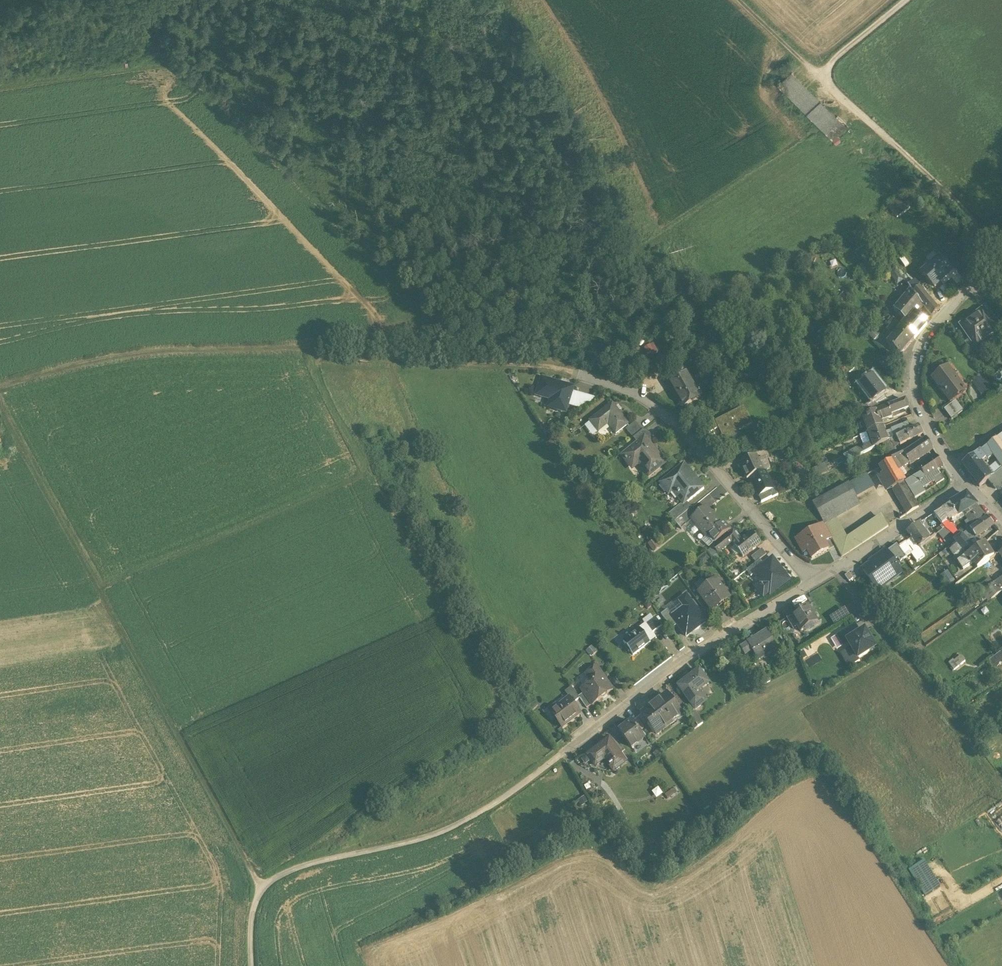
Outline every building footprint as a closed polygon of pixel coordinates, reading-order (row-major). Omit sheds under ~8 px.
[(846,125),(792,71),(778,85),(833,139),(846,125)] [(868,259),(861,264),(868,273),(874,269),(868,259)] [(939,260),(923,273),(935,287),(951,273),(939,260)] [(913,285),(909,288),(916,298),(918,300),(923,307),(932,318),(939,310),(916,283),(913,285)] [(842,287),(832,297),(837,303),(847,293),(842,287)] [(927,324),(916,315),(923,307),(918,300),(916,298),(911,290),(895,309),(907,321),(902,325),(915,338),(927,324)] [(992,323),(983,310),(983,311),(980,310),(977,312),(977,315),(971,318),(986,339),(997,332),(998,331),(992,323)] [(986,339),(971,318),(966,322),(964,322),(962,324),(961,326),(960,326),(969,339),(975,347),(976,347),(986,339)] [(992,323),(998,331),(997,332),(999,335),(1001,332),(1001,327),(997,320),(992,323)] [(915,338),(902,325),(896,334),(909,345),(915,338)] [(873,326),(867,332),(878,343),(884,337),(873,326)] [(896,334),(887,343),(901,354),(909,345),(896,334)] [(969,339),(964,343),(972,353),(978,349),(976,347),(975,347),(969,339)] [(930,378),(949,404),(955,400),(966,391),(947,366),(930,378)] [(691,385),(684,373),(685,372),(667,382),(671,389),(673,387),(679,396),(677,397),(684,408),(692,403),(691,402),(699,397),(700,398),(701,398),(692,384),(691,385)] [(880,384),(873,376),(874,375),(873,374),(862,383),(869,392),(868,393),(873,401),(883,393),(886,391),(881,384),(880,384)] [(973,381),(987,399),(997,392),(983,374),(973,381)] [(574,389),(541,379),(536,397),(554,403),(556,407),(555,411),(566,415),(572,393),(574,389)] [(596,400),(572,393),(568,407),(582,411),(596,400)] [(889,405),(883,393),(873,401),(858,406),(862,415),(864,414),(877,409),(889,405)] [(907,400),(889,406),(892,414),(909,407),(907,400)] [(963,411),(955,400),(949,404),(942,409),(950,420),(963,411)] [(889,406),(889,405),(877,409),(881,420),(893,416),(892,414),(889,406)] [(628,425),(612,406),(590,423),(597,431),(607,423),(616,435),(628,425)] [(877,409),(864,414),(870,431),(883,426),(881,420),(877,409)] [(716,422),(706,427),(710,434),(720,429),(728,446),(735,443),(737,445),(745,443),(739,432),(751,427),(742,410),(716,422)] [(703,421),(706,427),(716,422),(713,416),(703,421)] [(626,430),(633,439),(644,431),(636,422),(626,430)] [(883,426),(870,431),(873,440),(876,447),(881,445),(889,440),(883,426)] [(919,426),(899,436),(901,440),(908,437),(909,440),(923,433),(919,426)] [(644,431),(634,439),(637,444),(638,446),(645,440),(649,437),(644,431)] [(889,440),(881,445),(889,461),(893,459),(892,458),(892,457),(903,452),(895,437),(889,440)] [(998,439),(988,446),(1001,465),(1001,445),(998,439)] [(650,446),(645,440),(638,446),(637,444),(623,456),(632,467),(640,461),(645,466),(642,469),(649,478),(665,465),(655,452),(654,453),(649,447),(650,446)] [(853,458),(876,447),(873,440),(849,452),(853,458)] [(927,440),(914,448),(915,449),(905,454),(907,460),(908,461),(910,465),(933,449),(927,440)] [(980,452),(962,465),(971,476),(983,467),(981,465),(987,460),(980,452)] [(904,453),(892,458),(893,459),(896,464),(907,460),(905,454),(904,453)] [(937,455),(932,459),(939,469),(943,465),(937,455)] [(757,458),(740,464),(748,482),(752,480),(764,475),(757,458)] [(889,461),(881,466),(893,489),(906,482),(898,468),(896,464),(893,459),(889,461)] [(932,459),(920,467),(930,480),(923,486),(916,476),(906,482),(910,487),(916,498),(946,479),(943,475),(939,469),(932,459)] [(907,460),(896,464),(898,468),(908,461),(907,460)] [(819,474),(831,469),(828,461),(816,466),(819,474)] [(704,490),(684,465),(676,472),(660,485),(667,494),(673,489),(678,495),(676,497),(682,504),(683,506),(687,503),(704,490)] [(983,467),(971,476),(980,488),(988,481),(991,478),(987,473),(983,467)] [(991,478),(988,481),(996,490),(1000,490),(1001,488),(1001,469),(991,478)] [(764,475),(752,480),(759,499),(770,494),(775,492),(767,474),(764,475)] [(867,474),(813,502),(825,525),(836,518),(860,505),(855,498),(874,487),(867,474)] [(920,506),(906,482),(893,489),(907,514),(920,506)] [(770,494),(759,499),(761,504),(772,499),(770,494)] [(976,505),(966,495),(944,508),(950,517),(953,521),(965,513),(974,527),(987,519),(987,518),(976,505)] [(683,506),(682,504),(668,515),(674,522),(679,517),(691,508),(687,503),(683,506)] [(716,519),(706,507),(697,514),(691,519),(692,521),(701,532),(716,519)] [(691,508),(679,517),(686,525),(692,521),(691,519),(697,514),(691,508)] [(953,526),(950,526),(945,520),(950,517),(944,508),(934,514),(942,525),(945,528),(950,532),(957,538),(960,536),(953,526)] [(847,537),(835,544),(842,556),(888,526),(881,515),(847,537)] [(679,517),(674,522),(681,530),(686,525),(679,517)] [(836,518),(825,525),(835,544),(847,537),(836,518)] [(974,527),(970,530),(975,538),(994,525),(987,518),(987,519),(974,527)] [(716,519),(701,532),(706,537),(708,535),(715,543),(730,530),(724,522),(721,525),(716,519)] [(831,538),(824,524),(817,528),(824,542),(831,538)] [(925,534),(918,524),(907,531),(912,538),(918,547),(929,540),(925,534)] [(817,528),(800,537),(812,558),(828,549),(824,542),(817,528)] [(942,530),(938,533),(943,538),(950,532),(945,528),(942,530)] [(930,530),(925,534),(929,540),(935,536),(930,530)] [(752,533),(740,542),(733,533),(728,537),(732,543),(743,558),(761,544),(752,533)] [(974,550),(962,535),(960,536),(957,538),(954,540),(958,544),(966,554),(967,555),(974,550)] [(728,537),(714,548),(718,554),(732,543),(728,537)] [(918,547),(912,538),(904,544),(904,545),(910,554),(916,562),(924,556),(918,547)] [(897,544),(887,552),(894,561),(898,558),(900,562),(906,558),(900,548),(897,544)] [(951,549),(960,559),(966,554),(958,544),(951,549)] [(994,557),(983,544),(974,550),(967,555),(966,554),(960,559),(966,567),(972,561),(978,568),(994,557)] [(910,554),(904,545),(900,548),(906,557),(910,554)] [(762,549),(751,558),(756,563),(760,560),(766,555),(762,549)] [(862,568),(878,589),(902,573),(894,561),(887,552),(886,549),(873,559),(874,561),(870,563),(870,562),(862,568)] [(763,565),(754,572),(755,573),(763,584),(757,588),(763,597),(772,590),(774,592),(789,580),(783,573),(782,573),(780,570),(781,570),(772,558),(763,565)] [(756,563),(746,570),(751,576),(755,573),(754,572),(763,565),(760,560),(756,563)] [(853,578),(849,573),(845,576),(849,582),(853,578)] [(991,576),(976,586),(981,593),(982,592),(995,583),(991,576)] [(728,597),(715,579),(698,592),(712,611),(726,601),(725,600),(728,597)] [(995,583),(982,592),(985,596),(983,598),(985,600),(987,598),(989,601),(1001,592),(1000,589),(995,583)] [(872,595),(866,599),(869,603),(875,599),(872,595)] [(671,616),(678,624),(686,636),(706,622),(686,596),(678,602),(683,607),(672,615),(671,616)] [(808,604),(789,616),(800,633),(819,621),(808,604)] [(837,624),(853,614),(848,607),(832,617),(837,624)] [(672,629),(678,624),(671,616),(672,615),(667,610),(661,614),(672,629)] [(655,617),(645,624),(652,633),(662,625),(655,617)] [(855,626),(838,636),(844,646),(848,643),(848,642),(860,635),(855,626)] [(649,642),(640,629),(623,641),(633,654),(649,642)] [(766,630),(748,641),(759,660),(778,649),(766,630)] [(860,635),(848,642),(848,643),(858,659),(875,649),(865,632),(860,635)] [(947,660),(954,669),(965,660),(959,651),(947,660)] [(989,659),(995,668),(1001,663),(1001,655),(1000,652),(989,659)] [(592,682),(589,684),(586,684),(581,687),(583,691),(583,690),(592,702),(601,696),(602,693),(604,691),(607,691),(613,688),(597,665),(589,670),(588,675),(592,682)] [(704,700),(696,690),(708,682),(699,669),(678,684),(695,707),(704,700)] [(579,696),(571,685),(565,690),(569,696),(573,701),(579,696)] [(592,702),(583,690),(583,691),(578,694),(586,706),(592,702)] [(667,693),(641,712),(648,720),(656,732),(682,713),(667,693)] [(572,701),(573,701),(569,696),(551,710),(561,724),(579,711),(572,701)] [(694,712),(687,703),(683,705),(690,715),(694,712)] [(703,721),(695,711),(694,712),(690,715),(697,725),(703,721)] [(641,712),(636,715),(643,724),(648,720),(641,712)] [(643,724),(636,715),(632,719),(639,729),(644,725),(643,724)] [(639,729),(632,719),(619,728),(631,745),(644,736),(639,729)] [(625,758),(609,735),(586,751),(594,762),(604,754),(613,766),(625,758)] [(930,858),(912,866),(925,894),(943,885),(930,858)]
